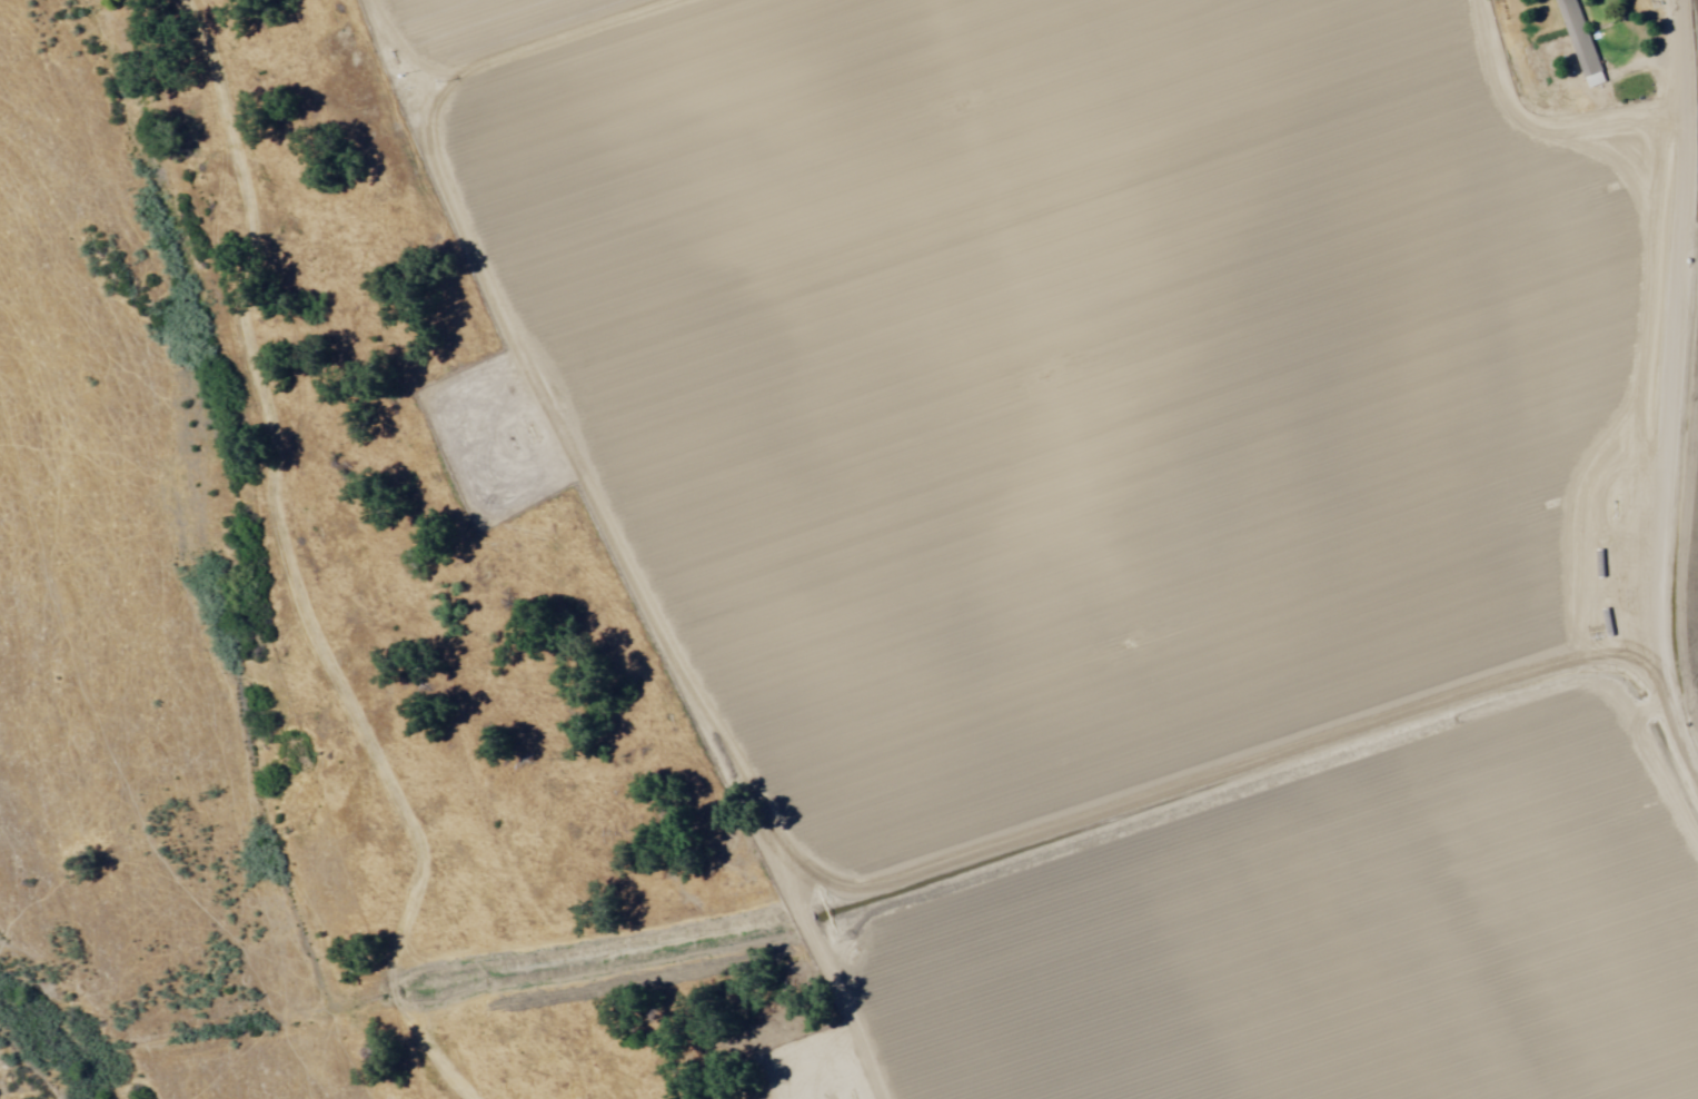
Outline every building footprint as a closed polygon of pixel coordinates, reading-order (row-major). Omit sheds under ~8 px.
[(1598,81),(1570,0),(1551,0),(1581,87),(1598,81)]
